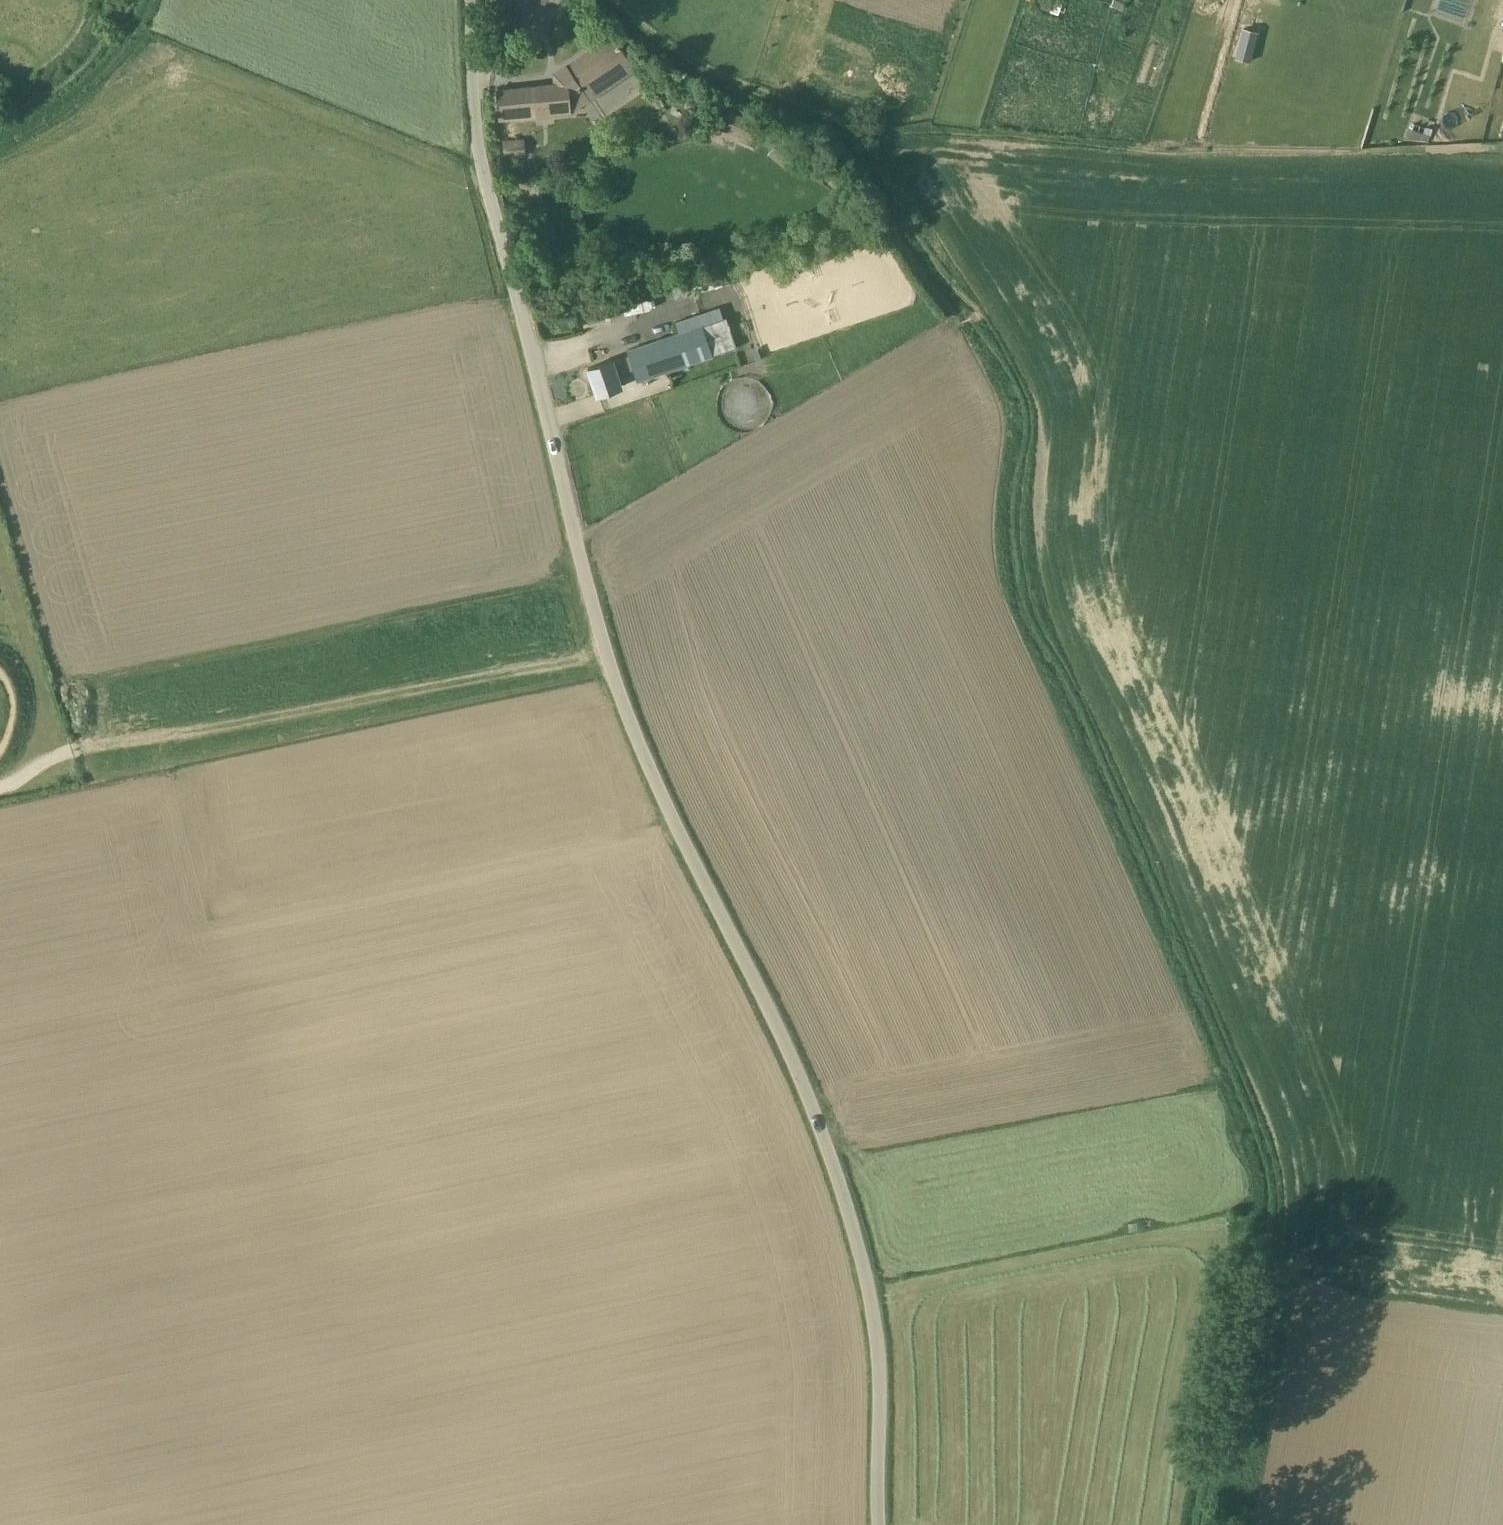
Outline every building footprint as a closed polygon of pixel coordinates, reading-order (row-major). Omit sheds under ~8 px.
[(549,0),(521,0),(539,13),(549,0)] [(595,100),(585,84),(628,57),(615,36),(556,74),(557,86),(499,91),(502,119),(576,113),(595,100)] [(734,136),(742,139),(750,121),(742,117),(723,108),(714,126),(734,136)] [(508,158),(526,156),(525,138),(507,140),(508,158)] [(589,324),(599,321),(605,320),(605,316),(603,310),(597,311),(586,313),(589,324)] [(724,318),(703,325),(714,355),(737,348),(726,317),(724,318)] [(685,365),(714,355),(703,325),(628,351),(629,356),(614,361),(614,360),(589,368),(598,395),(623,386),(618,373),(634,368),(638,381),(666,372),(685,365)] [(752,350),(756,361),(762,359),(761,356),(758,348),(752,350)]
